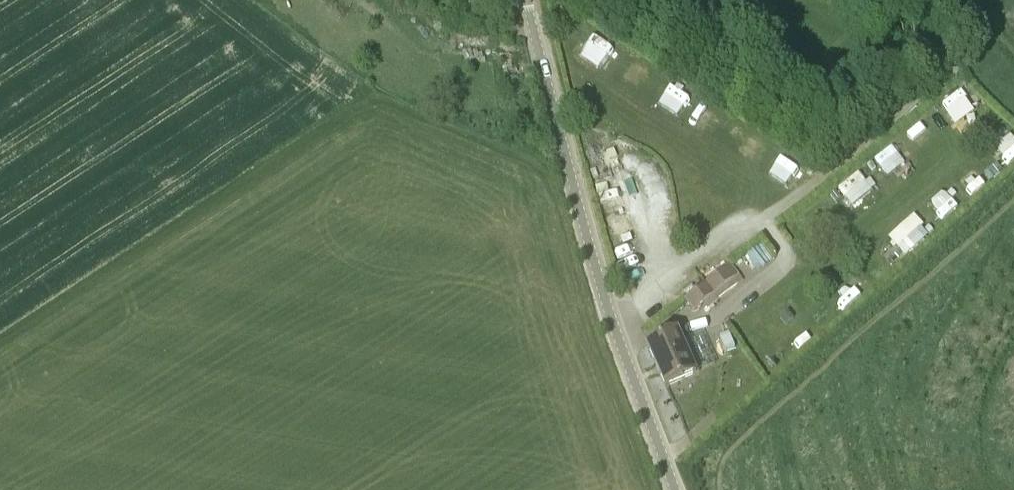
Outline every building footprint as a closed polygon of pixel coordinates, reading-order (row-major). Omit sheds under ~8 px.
[(956,123),(977,112),(966,89),(945,100),(956,123)] [(935,118),(915,125),(922,145),(943,137),(935,118)] [(1012,162),(1013,160),(1013,134),(1012,132),(997,146),(1012,162)] [(891,175),(909,160),(895,143),(877,158),(891,175)] [(865,169),(841,187),(854,204),(878,186),(865,169)] [(947,217),(960,205),(946,189),(932,201),(947,217)] [(915,214),(891,237),(908,256),(933,233),(915,214)] [(686,300),(694,311),(738,275),(730,264),(686,300)] [(794,318),(789,312),(781,318),(786,325),(794,318)] [(698,373),(680,332),(648,347),(666,387),(698,373)]
